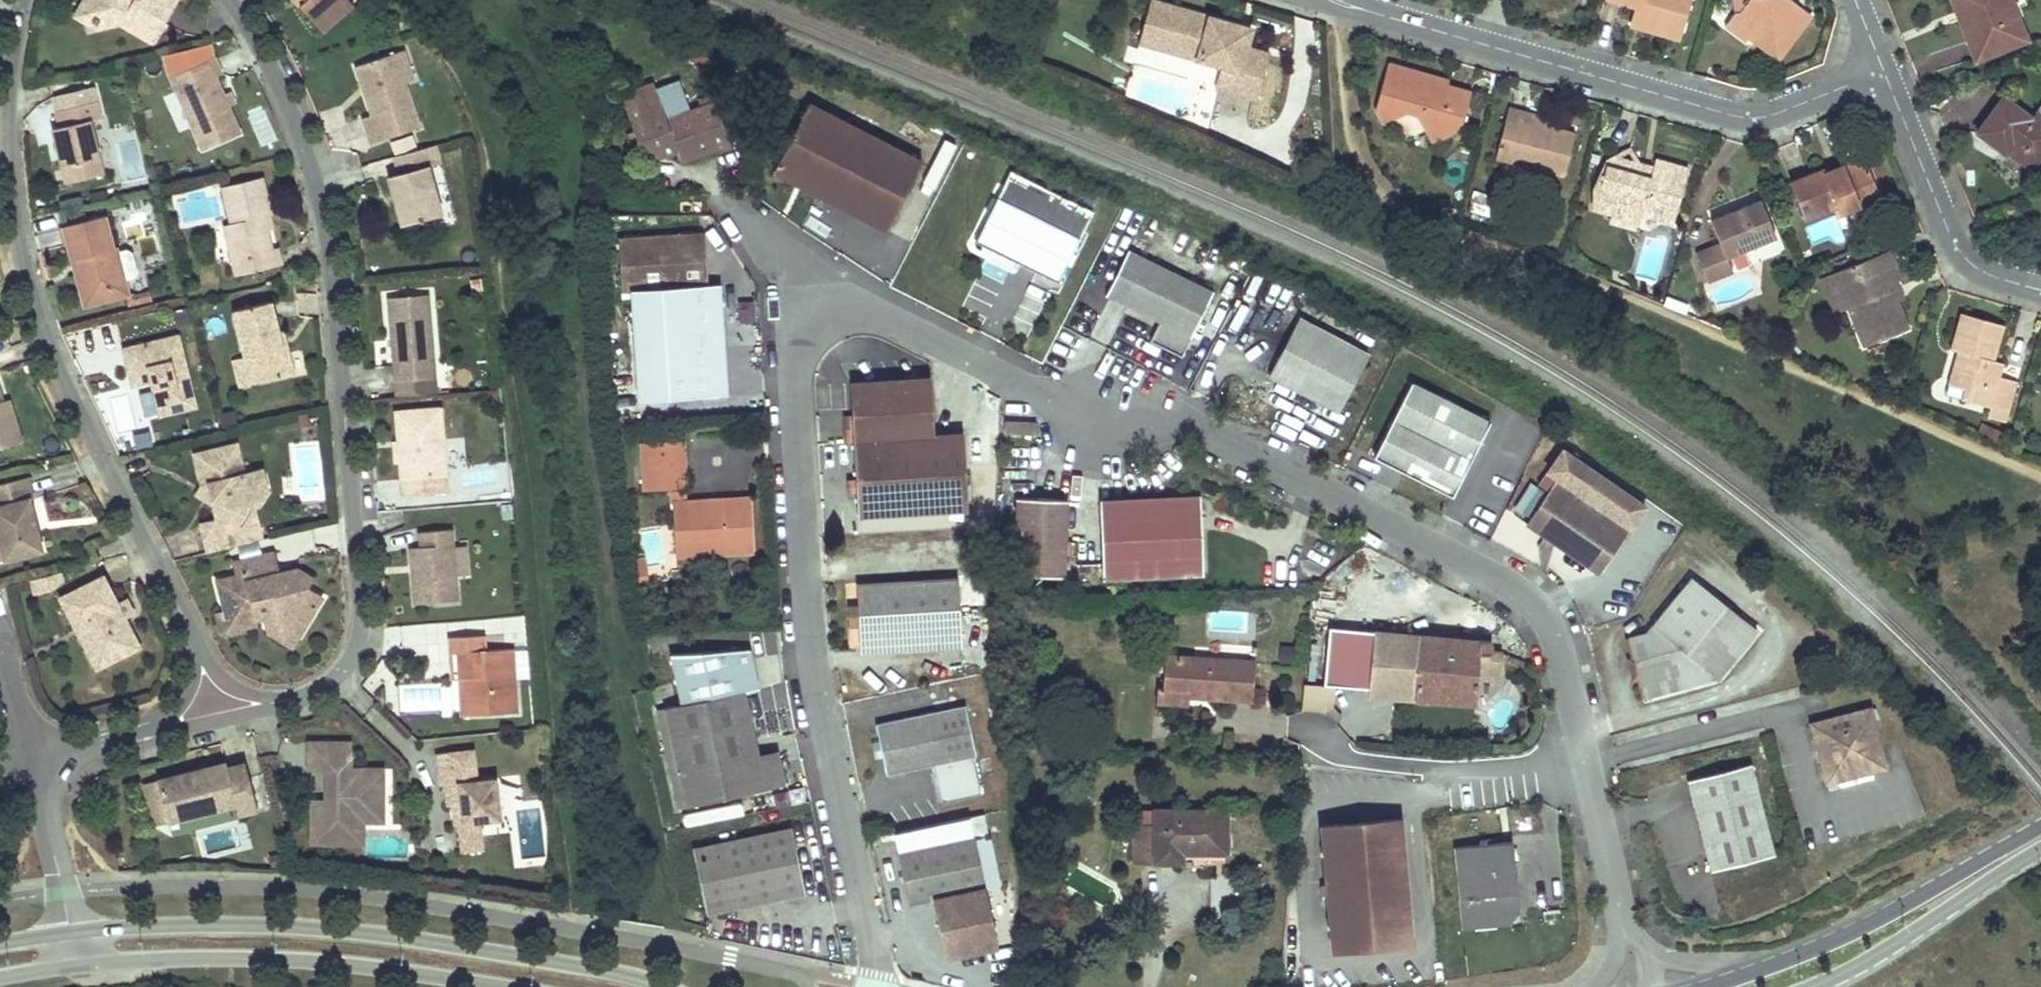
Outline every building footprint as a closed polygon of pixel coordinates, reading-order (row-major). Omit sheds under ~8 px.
[(89,1),(89,0),(83,0),(74,16),(97,30),(89,1)] [(89,1),(97,30),(120,23),(152,43),(177,0),(89,0),(89,1)] [(307,1),(300,6),(322,32),(353,5),(348,0),(307,0),(307,1)] [(1634,7),(1635,6),(1649,11),(1646,21),(1683,32),(1692,0),(1611,0),(1634,7)] [(1736,18),(1728,29),(1747,43),(1751,39),(1778,59),(1810,16),(1788,0),(1751,0),(1736,18)] [(1751,0),(1733,0),(1736,18),(1751,0)] [(1960,23),(1973,18),(1967,3),(1966,0),(1951,0),(1960,23)] [(1967,3),(1973,18),(1960,23),(1977,66),(2028,45),(2010,0),(1966,0),(1967,3)] [(1135,44),(1194,62),(1207,20),(1147,4),(1135,44)] [(1683,32),(1646,21),(1649,11),(1635,6),(1634,7),(1629,27),(1680,42),(1683,32)] [(1207,20),(1194,62),(1216,67),(1210,89),(1219,91),(1252,101),(1265,57),(1241,50),(1233,48),(1226,34),(1228,27),(1207,20)] [(1228,27),(1226,34),(1233,48),(1241,50),(1245,32),(1228,27)] [(413,79),(404,51),(396,54),(405,82),(413,79)] [(405,82),(396,54),(355,68),(361,87),(366,86),(368,91),(363,93),(371,116),(362,119),(370,144),(421,127),(405,82)] [(223,95),(215,77),(221,75),(214,58),(170,78),(202,151),(240,134),(228,106),(223,95)] [(1443,79),(1386,64),(1374,108),(1383,124),(1404,112),(1416,116),(1423,129),(1436,122),(1458,128),(1467,94),(1450,89),(1448,97),(1438,95),(1441,86),(1443,79)] [(677,81),(655,88),(666,121),(689,112),(677,81)] [(680,163),(705,155),(730,146),(715,104),(689,112),(666,121),(655,88),(653,84),(620,96),(644,162),(676,151),(680,163)] [(1448,97),(1450,89),(1441,86),(1438,95),(1448,97)] [(234,104),(229,93),(223,95),(228,106),(234,104)] [(99,158),(90,121),(101,118),(97,102),(56,112),(60,128),(52,130),(58,153),(63,152),(65,159),(60,160),(66,183),(103,174),(99,158)] [(1978,135),(2004,155),(2006,153),(2010,147),(2021,155),(2017,161),(2036,175),(2040,167),(2040,120),(2034,115),(2030,122),(2002,102),(1978,135)] [(808,106),(778,167),(824,190),(820,198),(887,231),(921,163),(808,106)] [(1524,121),(1525,118),(1526,114),(1508,108),(1494,158),(1562,175),(1574,134),(1543,126),(1524,121)] [(1543,126),(1545,119),(1526,114),(1525,118),(1524,121),(1543,126)] [(1458,128),(1436,122),(1423,129),(1431,142),(1458,128)] [(441,163),(436,145),(393,157),(398,174),(387,177),(391,194),(396,192),(399,203),(394,205),(400,225),(402,225),(442,214),(429,166),(441,163)] [(2010,147),(2006,153),(2017,161),(2021,155),(2010,147)] [(1641,164),(1633,148),(1607,161),(1642,171),(1651,174),(1653,167),(1641,164)] [(1828,180),(1866,165),(1864,160),(1826,175),(1828,180)] [(1607,161),(1600,185),(1593,209),(1612,214),(1639,221),(1640,217),(1672,226),(1688,171),(1654,162),(1653,167),(1651,174),(1649,182),(1640,179),(1642,171),(1607,161)] [(1880,198),(1866,165),(1828,180),(1826,175),(1824,169),(1791,182),(1807,220),(1837,207),(1840,215),(1880,198)] [(824,190),(778,167),(774,174),(820,198),(824,190)] [(1056,285),(1092,212),(1008,171),(972,243),(1056,285)] [(1651,174),(1642,171),(1640,179),(1649,182),(1651,174)] [(271,215),(262,178),(221,188),(230,224),(223,226),(234,276),(282,264),(278,248),(272,249),(267,229),(264,217),(271,215)] [(1709,220),(1725,258),(1774,236),(1758,199),(1740,207),(1741,211),(1732,215),(1730,211),(1709,220)] [(1487,208),(1468,203),(1463,220),(1482,226),(1487,208)] [(1730,211),(1732,215),(1741,211),(1740,207),(1730,211)] [(1639,221),(1612,214),(1609,224),(1636,231),(1639,221)] [(117,252),(116,248),(114,248),(105,215),(62,227),(72,262),(82,259),(91,295),(126,285),(125,281),(135,279),(138,272),(133,253),(127,250),(117,252)] [(274,224),(271,215),(264,217),(267,229),(274,227),(275,227),(274,224)] [(703,286),(702,261),(700,235),(620,240),(624,291),(633,290),(703,286)] [(702,261),(703,286),(720,285),(733,284),(700,235),(702,261)] [(1128,252),(1105,298),(1159,324),(1150,342),(1182,358),(1213,293),(1203,288),(1128,252)] [(1890,253),(1835,275),(1849,309),(1866,348),(1907,331),(1896,304),(1892,293),(1899,291),(1892,272),(1897,269),(1890,253)] [(1731,273),(1725,258),(1700,268),(1706,283),(1731,273)] [(91,295),(82,259),(72,262),(84,307),(129,295),(126,285),(91,295)] [(1849,309),(1835,275),(1821,281),(1835,315),(1849,309)] [(1203,288),(1213,293),(1215,289),(1205,284),(1203,288)] [(703,286),(633,290),(640,403),(727,397),(720,285),(703,286)] [(1016,320),(1034,326),(1044,297),(1026,291),(1016,320)] [(1899,291),(1892,293),(1896,304),(1903,301),(1899,291)] [(434,362),(428,295),(388,298),(392,341),(396,341),(397,348),(392,348),(395,382),(396,396),(424,393),(422,363),(434,362)] [(1688,308),(1667,299),(1664,308),(1684,317),(1688,308)] [(294,374),(288,351),(284,352),(283,349),(279,331),(271,302),(232,312),(250,385),(294,374)] [(1948,351),(1959,354),(1992,363),(2003,328),(1959,315),(1948,351)] [(1369,354),(1299,318),(1269,375),(1339,412),(1369,354)] [(288,351),(283,330),(279,331),(283,349),(284,352),(288,351)] [(196,408),(178,336),(123,349),(132,386),(152,381),(157,380),(159,388),(154,390),(160,416),(196,408)] [(1992,363),(1959,354),(1956,363),(1951,362),(1944,387),(1960,391),(1957,401),(1972,405),(1987,410),(1984,419),(2004,425),(2015,387),(1996,382),(2001,366),(1992,363)] [(437,392),(434,362),(422,363),(424,393),(437,392)] [(2037,376),(2033,389),(2040,391),(2040,377),(2037,376)] [(849,386),(850,401),(851,417),(853,443),(855,482),(855,493),(856,517),(967,511),(963,438),(934,439),(931,390),(919,381),(849,386)] [(1453,500),(1491,425),(1412,384),(1374,460),(1453,500)] [(1960,391),(1944,387),(1941,396),(1957,401),(1960,391)] [(21,441),(11,409),(5,411),(3,401),(0,393),(0,448),(21,441)] [(11,409),(8,399),(3,401),(5,411),(11,409)] [(441,408),(395,412),(402,494),(448,490),(441,408)] [(311,424),(310,413),(298,414),(299,424),(311,424)] [(843,418),(844,444),(853,443),(851,417),(843,418)] [(682,441),(661,442),(641,443),(643,490),(671,489),(673,547),(698,546),(710,556),(754,553),(749,501),(705,503),(705,511),(692,511),(691,504),(684,504),(682,441)] [(262,469),(244,474),(237,443),(193,454),(201,485),(207,484),(211,505),(215,520),(200,524),(208,553),(245,544),(241,530),(239,521),(248,508),(254,506),(259,505),(267,490),(262,469)] [(4,561),(42,551),(29,500),(33,499),(28,477),(0,484),(0,546),(4,561)] [(855,493),(855,482),(846,482),(847,494),(855,493)] [(211,505),(207,484),(201,485),(195,495),(211,505)] [(1624,529),(1557,484),(1547,498),(1541,494),(1531,510),(1537,513),(1528,527),(1543,537),(1546,533),(1553,538),(1550,542),(1596,572),(1624,529)] [(1205,572),(1202,497),(1146,500),(1150,575),(1205,572)] [(1070,501),(1020,498),(1016,574),(1066,576),(1070,501)] [(1150,575),(1146,500),(1102,502),(1106,577),(1150,575)] [(705,503),(691,504),(692,511),(705,511),(705,503)] [(258,526),(254,506),(248,508),(239,521),(241,530),(258,526)] [(458,600),(452,530),(419,533),(420,548),(409,549),(411,566),(417,566),(417,572),(411,573),(414,604),(458,600)] [(1553,538),(1546,533),(1543,537),(1550,542),(1553,538)] [(698,546),(673,547),(673,558),(710,556),(698,546)] [(237,624),(261,618),(271,616),(300,633),(322,597),(307,588),(312,579),(297,570),(279,574),(274,553),(233,564),(236,577),(218,581),(226,614),(234,612),(237,624)] [(646,567),(644,555),(635,557),(637,568),(646,567)] [(648,580),(646,567),(637,568),(638,581),(648,580)] [(61,572),(50,575),(54,591),(64,583),(61,572)] [(50,575),(32,579),(36,595),(54,591),(50,575)] [(103,577),(61,598),(76,629),(85,624),(105,664),(139,647),(103,577)] [(856,584),(856,595),(857,607),(858,612),(858,627),(860,650),(962,645),(960,606),(959,579),(856,584)] [(1719,682),(1758,634),(1691,581),(1646,636),(1631,640),(1647,701),(1719,682)] [(1068,599),(1046,600),(1046,608),(1068,607),(1068,599)] [(858,612),(857,607),(846,607),(847,628),(858,627),(858,612)] [(237,624),(234,612),(226,614),(229,626),(237,624)] [(300,633),(271,616),(261,618),(264,630),(292,646),(300,633)] [(96,669),(105,664),(85,624),(76,629),(96,669)] [(1370,690),(1369,698),(1474,707),(1477,674),(1501,676),(1503,652),(1491,651),(1492,641),(1478,640),(1478,642),(1374,633),(1374,635),(1331,631),(1327,688),(1304,686),(1302,709),(1333,711),(1335,687),(1370,690)] [(514,649),(486,651),(485,636),(448,638),(449,654),(456,654),(457,671),(465,670),(467,716),(518,713),(514,649)] [(1647,701),(1631,640),(1628,641),(1633,662),(1629,663),(1634,683),(1639,682),(1644,702),(1647,701)] [(742,691),(743,694),(760,690),(751,650),(671,656),(669,664),(678,705),(742,691)] [(1156,702),(1172,703),(1188,704),(1189,696),(1189,691),(1197,692),(1197,696),(1252,701),(1256,663),(1166,656),(1163,688),(1157,687),(1156,702)] [(467,716),(465,670),(457,671),(460,716),(467,716)] [(757,758),(743,694),(742,691),(678,705),(656,710),(663,740),(671,777),(679,775),(686,807),(735,797),(784,786),(777,754),(757,758)] [(878,742),(881,757),(885,776),(937,765),(973,758),(976,758),(965,705),(874,724),(878,742)] [(1889,772),(1872,709),(1819,723),(1821,733),(1811,735),(1825,789),(1889,772)] [(663,740),(656,710),(640,714),(647,744),(663,740)] [(1821,733),(1819,723),(1809,726),(1811,735),(1821,733)] [(881,757),(878,742),(871,744),(874,758),(881,757)] [(383,769),(350,769),(349,743),(308,743),(308,770),(325,770),(325,793),(330,793),(330,802),(325,802),(311,802),(311,844),(363,844),(363,822),(363,810),(383,810),(383,769)] [(446,806),(451,805),(459,804),(461,824),(457,825),(460,853),(484,850),(481,823),(502,820),(496,778),(478,781),(474,750),(435,754),(439,785),(444,785),(446,806)] [(973,758),(937,765),(944,800),(980,793),(973,758)] [(226,763),(198,770),(200,776),(191,778),(190,772),(156,781),(168,822),(235,805),(237,815),(257,810),(245,763),(227,768),(226,763)] [(1776,859),(1752,767),(1688,784),(1711,875),(1776,859)] [(200,776),(198,770),(190,772),(191,778),(200,776)] [(679,775),(671,777),(678,809),(686,807),(679,775)] [(168,822),(156,781),(143,784),(153,826),(168,822)] [(461,824),(459,804),(451,805),(454,825),(457,825),(461,824)] [(383,822),(383,810),(363,810),(363,822),(383,822)] [(1227,812),(1155,811),(1155,827),(1152,827),(1136,826),(1135,826),(1135,861),(1181,862),(1181,852),(1226,852),(1227,812)] [(1152,811),(1137,811),(1136,826),(1152,827),(1152,811)] [(894,835),(898,854),(989,835),(985,816),(894,835)] [(1405,820),(1323,827),(1333,953),(1415,947),(1405,820)] [(805,893),(798,861),(792,830),(693,850),(706,913),(805,893)] [(1000,885),(989,835),(973,838),(983,889),(1000,885)] [(898,854),(909,904),(933,899),(945,958),(995,947),(983,889),(973,838),(898,854)] [(1519,897),(1513,845),(1455,851),(1463,933),(1509,929),(1520,915),(1519,897)] [(1226,852),(1181,852),(1181,862),(1181,868),(1227,868),(1226,852)]
